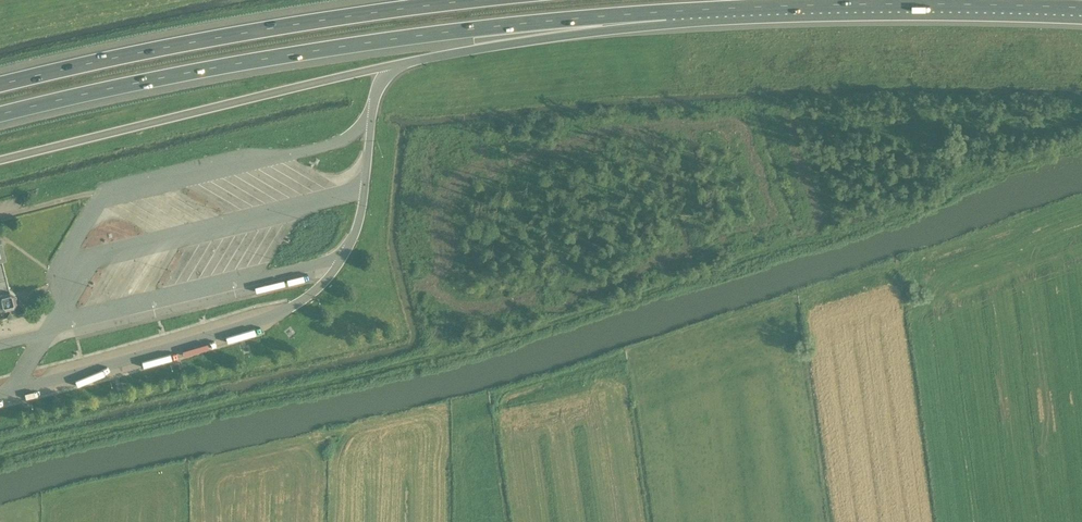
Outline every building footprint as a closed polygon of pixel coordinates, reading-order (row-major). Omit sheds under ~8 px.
[(264,148),(233,152),(234,158),(265,154),(264,148)] [(248,185),(276,197),(279,190),(251,178),(248,185)] [(5,309),(13,307),(16,301),(14,293),(9,289),(2,260),(5,255),(3,247),(0,245),(0,306),(5,309)] [(207,250),(191,275),(196,279),(212,253),(207,250)] [(101,296),(107,299),(125,269),(119,265),(101,296)]
